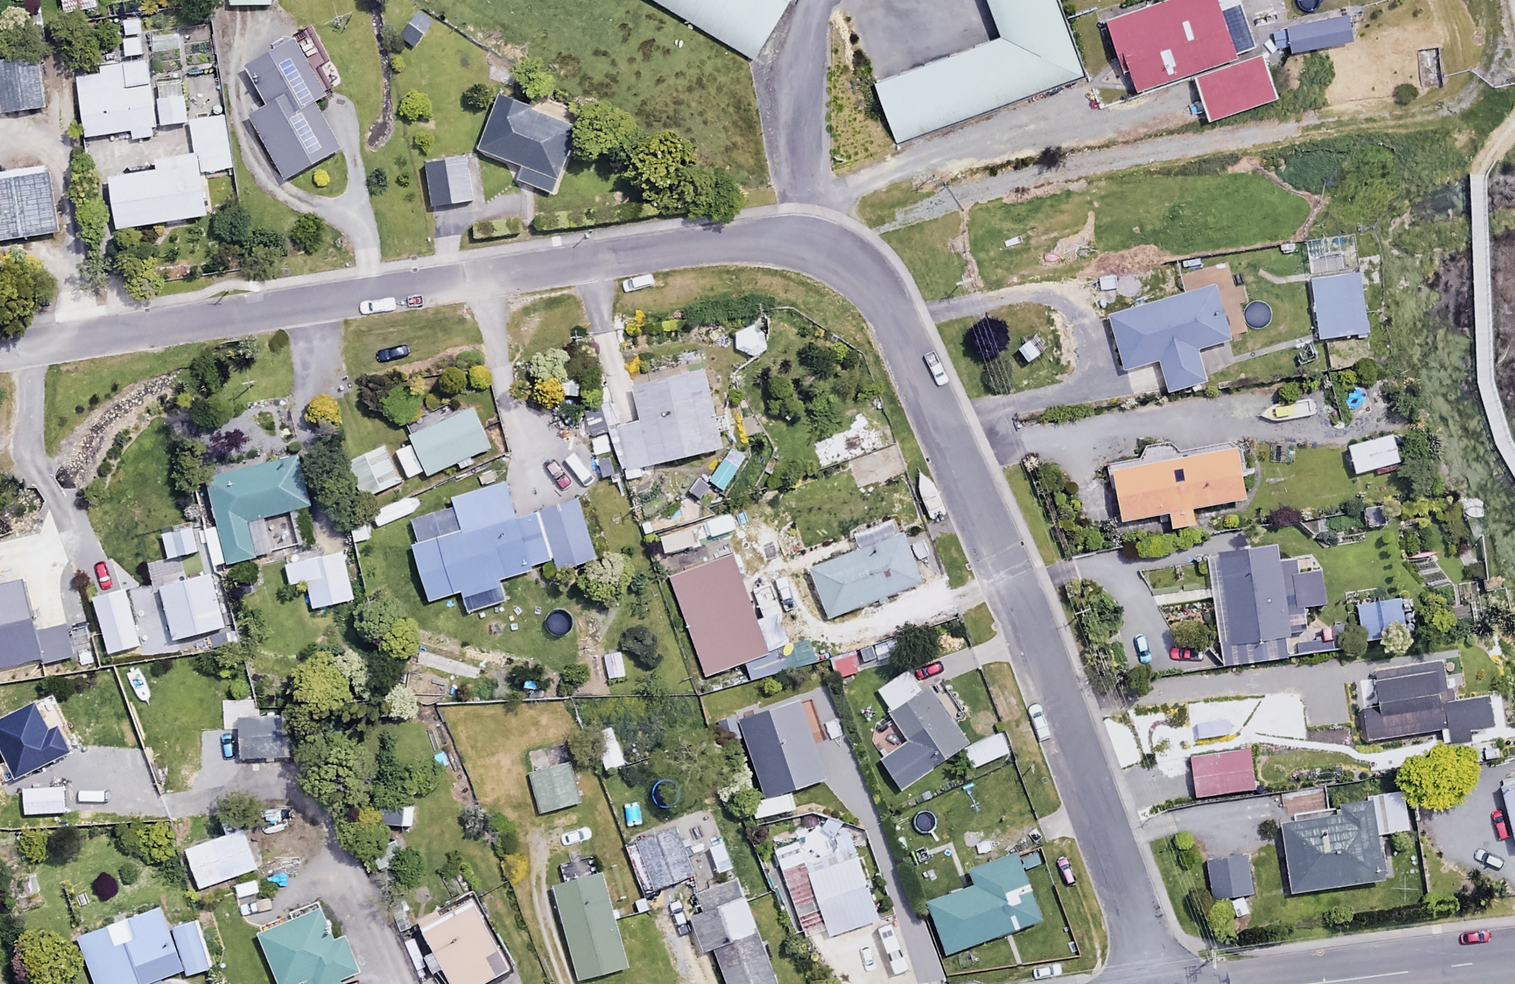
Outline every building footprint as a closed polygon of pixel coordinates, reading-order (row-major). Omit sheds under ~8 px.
[(94,0),(60,0),(63,13),(95,7),(94,0)] [(745,30),(764,0),(695,0),(745,30)] [(1060,0),(988,0),(991,10),(871,52),(899,130),(1083,65),(1060,0)] [(1239,0),(1167,0),(1108,20),(1134,93),(1195,71),(1212,120),(1278,97),(1263,55),(1259,57),(1239,0)] [(1354,41),(1349,13),(1288,24),(1293,52),(1354,41)] [(139,52),(136,18),(115,21),(118,54),(139,52)] [(326,97),(295,40),(248,66),(270,106),(251,116),(286,180),(340,150),(315,103),(326,97)] [(40,58),(0,62),(0,102),(1,112),(45,108),(40,58)] [(148,83),(145,60),(75,70),(84,135),(130,128),(131,137),(156,133),(155,126),(186,121),(180,79),(148,83)] [(575,128),(500,98),(479,150),(510,163),(506,172),(550,190),(575,128)] [(228,168),(224,115),(189,118),(192,154),(205,153),(206,169),(228,168)] [(207,215),(198,155),(154,162),(155,171),(107,177),(115,228),(207,215)] [(471,200),(465,158),(425,164),(430,206),(471,200)] [(50,173),(0,180),(0,239),(58,231),(50,173)] [(1367,331),(1359,274),(1310,280),(1318,338),(1367,331)] [(1230,341),(1217,288),(1110,316),(1123,369),(1160,359),(1168,391),(1206,382),(1197,349),(1230,341)] [(715,416),(705,373),(633,389),(640,421),(615,426),(625,471),(723,450),(719,432),(729,430),(726,414),(715,416)] [(490,448),(474,410),(410,436),(426,474),(490,448)] [(1399,463),(1393,436),(1348,445),(1354,473),(1399,463)] [(398,480),(380,442),(347,458),(365,496),(398,480)] [(730,447),(709,477),(727,489),(748,459),(730,447)] [(1247,500),(1238,449),(1113,470),(1122,522),(1168,514),(1170,529),(1194,525),(1191,510),(1247,500)] [(308,519),(304,504),(310,502),(296,454),(200,481),(223,563),(270,550),(261,516),(290,508),(294,523),(308,519)] [(453,500),(455,507),(406,521),(428,599),(529,571),(527,565),(553,558),(557,571),(594,560),(577,500),(514,518),(505,485),(453,500)] [(393,535),(380,507),(366,514),(379,542),(393,535)] [(922,583),(905,536),(892,541),(886,522),(863,531),(869,549),(813,568),(829,616),(922,583)] [(349,598),(339,548),(281,559),(286,583),(304,579),(309,606),(349,598)] [(1288,656),(1276,548),(1219,555),(1223,591),(1216,591),(1224,663),(1288,656)] [(768,653),(731,552),(669,575),(706,676),(768,653)] [(224,627),(210,573),(161,586),(175,640),(224,627)] [(1400,594),(1381,597),(1384,621),(1404,618),(1400,594)] [(1441,703),(1437,663),(1374,670),(1378,705),(1361,707),(1364,738),(1448,729),(1448,733),(1493,728),(1489,698),(1441,703)] [(921,692),(907,671),(877,689),(910,742),(880,761),(898,789),(968,746),(953,721),(962,716),(940,681),(921,692)] [(622,762),(611,732),(590,740),(601,770),(622,762)] [(1498,756),(1495,738),(1467,742),(1471,761),(1498,756)] [(1253,788),(1249,749),(1191,756),(1196,795),(1253,788)] [(579,801),(569,762),(528,773),(538,812),(579,801)] [(1501,788),(1514,843),(1514,784),(1501,788)] [(1324,809),(1322,788),(1279,793),(1291,891),(1383,880),(1374,803),(1324,809)] [(1406,828),(1401,789),(1381,792),(1386,830),(1406,828)] [(792,809),(789,792),(758,798),(761,815),(792,809)] [(256,873),(242,825),(184,843),(198,890),(256,873)] [(693,874),(677,828),(625,846),(642,893),(693,874)] [(803,862),(795,840),(771,849),(800,930),(825,921),(829,935),(878,918),(853,845),(803,862)] [(1041,921),(1019,855),(971,872),(976,885),(928,902),(946,954),(1041,921)] [(1246,855),(1212,858),(1216,897),(1250,893),(1246,855)] [(627,966),(603,875),(554,888),(578,979),(627,966)] [(738,880),(701,894),(707,910),(693,915),(704,944),(711,942),(727,983),(778,983),(738,880)] [(472,897),(422,923),(453,983),(486,983),(511,971),(472,897)] [(159,907),(76,937),(93,983),(162,983),(159,978),(209,960),(194,919),(167,928),(159,907)] [(320,907),(257,932),(277,983),(292,983),(302,980),(303,983),(342,983),(340,979),(360,971),(345,935),(333,940),(320,907)]
